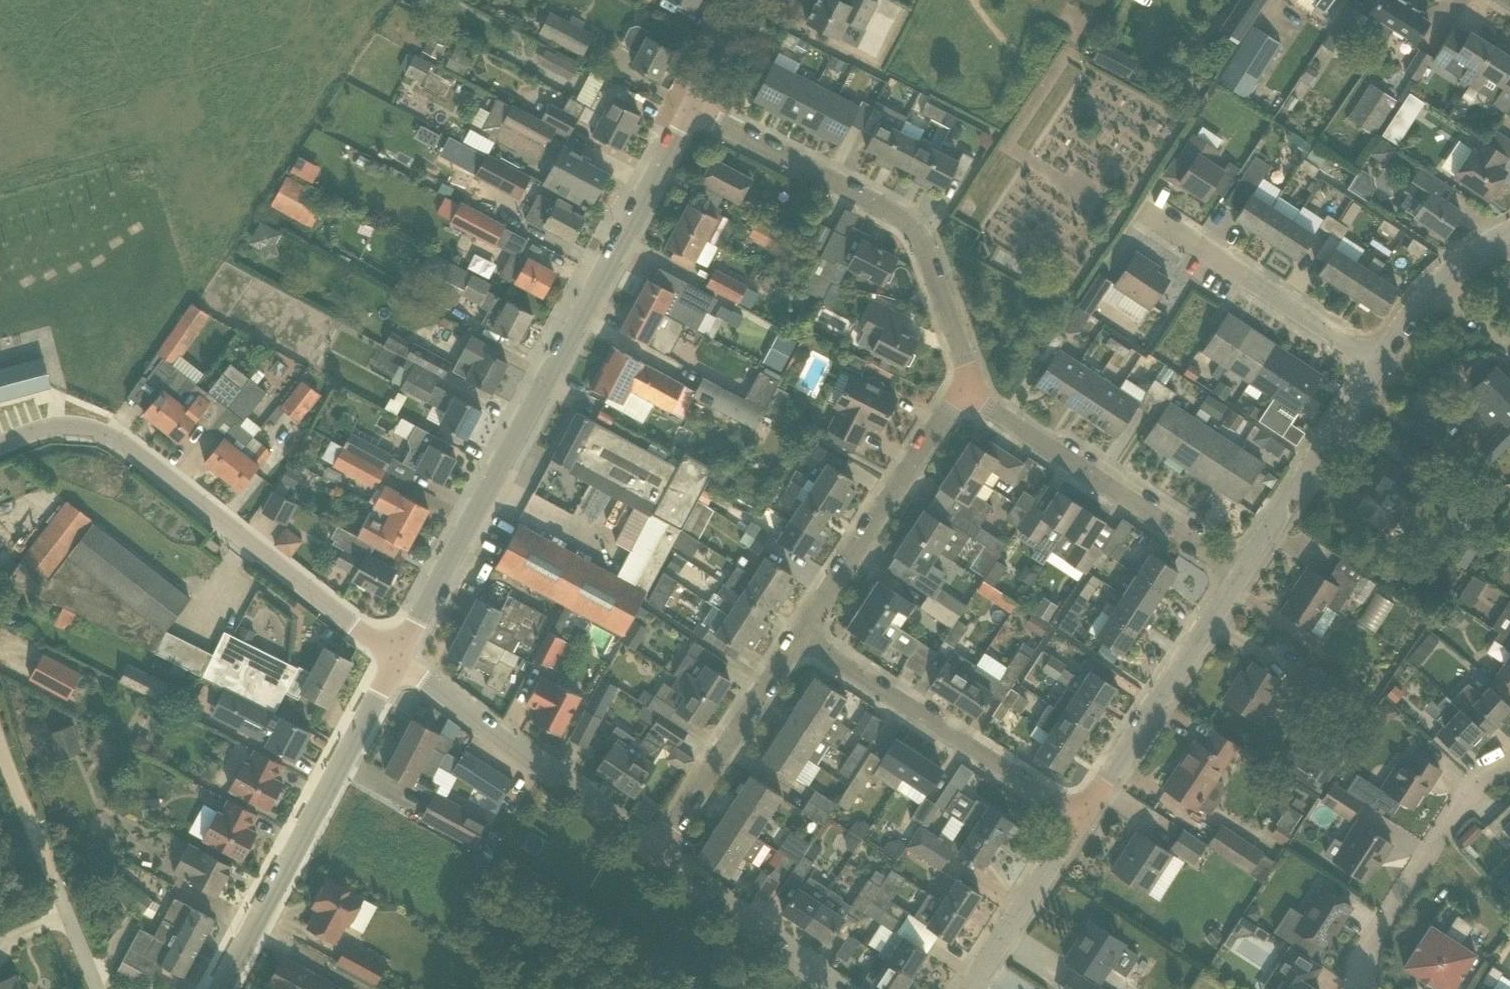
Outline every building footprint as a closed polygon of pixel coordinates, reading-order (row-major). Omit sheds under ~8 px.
[(700,0),(671,0),(694,12),(700,0)] [(806,22),(838,38),(848,20),(864,28),(877,2),(874,0),(845,0),(844,2),(841,0),(817,0),(806,22)] [(1229,17),(1220,30),(1238,42),(1247,29),(1266,0),(1240,0),(1229,17)] [(1332,0),(1317,0),(1314,4),(1325,11),(1332,0)] [(1373,9),(1361,27),(1385,42),(1394,28),(1393,28),(1409,3),(1404,0),(1378,0),(1373,9)] [(1393,28),(1394,28),(1407,36),(1404,40),(1415,46),(1430,22),(1421,16),(1423,12),(1409,3),(1393,28)] [(1330,31),(1331,32),(1341,38),(1345,41),(1362,13),(1347,4),(1330,31)] [(550,13),(540,31),(582,53),(592,35),(550,13)] [(631,64),(640,69),(658,79),(673,50),(650,38),(653,33),(637,25),(630,27),(624,38),(626,46),(637,52),(631,64)] [(1247,98),(1282,43),(1254,25),(1219,81),(1247,98)] [(1454,26),(1444,43),(1432,62),(1444,70),(1446,68),(1462,78),(1460,79),(1469,85),(1493,46),(1471,32),(1468,35),(1454,26)] [(809,44),(799,39),(793,50),(803,55),(809,44)] [(1102,42),(1093,59),(1111,68),(1120,51),(1102,42)] [(1493,46),(1469,85),(1495,101),(1492,104),(1505,112),(1509,104),(1509,57),(1505,54),(1508,50),(1498,45),(1496,48),(1493,46)] [(1417,80),(1432,56),(1421,49),(1406,73),(1417,80)] [(588,71),(556,54),(548,69),(580,86),(588,71)] [(841,60),(830,55),(826,64),(836,69),(841,60)] [(776,110),(794,74),(773,63),(754,99),(768,106),(766,108),(767,108),(768,106),(776,110)] [(794,74),(776,110),(785,115),(783,116),(784,117),(785,115),(797,121),(816,85),(794,74)] [(636,93),(618,84),(607,78),(591,108),(626,127),(628,124),(632,127),(631,130),(636,132),(640,124),(635,122),(640,114),(628,108),(636,93)] [(1374,136),(1397,101),(1370,83),(1347,119),(1374,136)] [(811,128),(819,132),(837,96),(816,85),(797,121),(810,128),(809,130),(810,130),(811,128)] [(1398,112),(1383,134),(1397,143),(1425,102),(1411,93),(1398,112)] [(859,107),(837,96),(819,132),(827,136),(826,138),(827,139),(828,137),(841,143),(859,107)] [(621,149),(631,130),(632,127),(628,124),(626,127),(591,108),(570,97),(563,110),(550,103),(542,119),(570,134),(578,119),(596,128),(593,134),(603,140),(621,149)] [(556,128),(541,120),(513,105),(512,106),(498,98),(483,128),(540,158),(545,149),(556,128)] [(931,119),(937,107),(927,102),(922,114),(931,119)] [(885,112),(873,106),(861,130),(872,136),(866,148),(878,154),(874,161),(882,165),(900,131),(880,121),(885,112)] [(940,123),(946,112),(937,107),(931,119),(940,123)] [(463,142),(475,148),(481,137),(469,130),(463,142)] [(895,162),(906,168),(919,141),(900,131),(882,165),(891,169),(895,162)] [(1178,156),(1190,164),(1179,182),(1205,199),(1211,189),(1221,195),(1239,168),(1229,161),(1224,169),(1210,160),(1216,150),(1192,134),(1178,156)] [(1454,175),(1472,187),(1488,199),(1506,171),(1497,165),(1504,155),(1488,143),(1480,138),(1474,148),(1473,147),(1454,175)] [(913,181),(921,185),(939,151),(919,141),(906,168),(917,173),(913,181)] [(608,174),(590,164),(562,149),(543,183),(579,203),(584,194),(594,199),(608,174)] [(958,161),(939,151),(921,185),(930,189),(934,182),(945,188),(951,176),(962,182),(974,158),(962,152),(958,161)] [(486,155),(477,172),(476,174),(519,197),(529,178),(486,155)] [(741,198),(741,197),(752,178),(713,158),(700,182),(758,214),(765,201),(751,193),(746,201),(741,198)] [(1314,177),(1319,169),(1304,158),(1298,167),(1314,177)] [(1347,188),(1368,201),(1369,200),(1367,199),(1373,191),(1369,175),(1361,170),(1362,168),(1360,167),(1347,188)] [(1405,191),(1409,194),(1401,206),(1415,216),(1445,236),(1461,211),(1438,197),(1446,185),(1420,169),(1405,191)] [(328,198),(288,176),(271,206),(311,228),(328,198)] [(1252,192),(1246,202),(1235,218),(1256,232),(1273,206),(1252,192)] [(572,206),(557,198),(555,202),(539,193),(525,219),(544,230),(546,226),(572,240),(584,217),(570,210),(572,206)] [(678,224),(706,239),(722,210),(702,199),(698,207),(689,203),(678,224)] [(503,227),(460,204),(451,221),(494,243),(503,227)] [(1256,232),(1277,246),(1294,220),(1273,206),(1256,232)] [(1319,227),(1329,234),(1338,221),(1327,214),(1319,227)] [(1394,238),(1399,229),(1384,219),(1378,228),(1394,238)] [(1294,220),(1277,246),(1298,260),(1315,234),(1294,220)] [(749,237),(785,255),(793,239),(758,221),(749,237)] [(1338,221),(1329,234),(1339,241),(1348,227),(1338,221)] [(807,243),(823,251),(834,230),(817,223),(807,243)] [(252,243),(263,249),(270,247),(274,238),(277,239),(280,234),(262,224),(252,243)] [(671,259),(685,266),(690,269),(706,239),(678,224),(666,246),(675,251),(671,259)] [(848,237),(834,230),(823,251),(820,256),(835,264),(844,247),(855,253),(848,266),(883,283),(896,257),(869,243),(873,236),(854,226),(848,237)] [(1426,247),(1413,238),(1406,249),(1419,258),(1426,247)] [(1318,273),(1339,287),(1356,261),(1335,247),(1318,273)] [(480,305),(487,291),(491,284),(429,251),(413,282),(456,306),(462,295),(480,305)] [(1150,308),(1169,279),(1155,270),(1158,266),(1136,252),(1115,285),(1150,308)] [(543,295),(555,273),(527,258),(526,261),(512,253),(499,276),(516,285),(517,282),(543,295)] [(1339,287),(1361,300),(1377,275),(1378,275),(1385,264),(1374,256),(1367,268),(1356,261),(1339,287)] [(706,286),(738,303),(747,286),(715,269),(706,286)] [(1077,306),(1087,312),(1091,315),(1111,283),(1098,274),(1077,306)] [(1377,275),(1361,300),(1382,314),(1398,288),(1378,275),(1377,275)] [(649,279),(638,298),(665,313),(670,303),(683,310),(689,300),(649,279)] [(908,301),(924,306),(926,306),(920,289),(908,301)] [(527,329),(525,328),(533,314),(509,300),(508,302),(487,291),(480,305),(489,310),(481,324),(517,343),(520,339),(521,340),(524,339),(528,332),(527,329)] [(665,313),(638,298),(621,330),(669,356),(686,324),(665,313)] [(872,351),(886,357),(903,366),(905,362),(908,364),(913,354),(911,352),(917,339),(895,328),(902,315),(877,302),(863,328),(880,336),(872,351)] [(211,315),(194,304),(192,303),(181,319),(199,332),(211,315)] [(733,309),(727,320),(738,326),(744,314),(733,309)] [(1236,318),(1228,312),(1202,351),(1226,366),(1251,328),(1250,329),(1240,323),(1239,326),(1234,322),(1236,318)] [(1252,328),(1251,328),(1226,366),(1250,382),(1275,344),(1267,338),(1264,342),(1259,339),(1261,336),(1251,330),(1252,328)] [(1036,384),(1056,397),(1079,362),(1059,349),(1066,338),(1056,331),(1039,358),(1048,364),(1036,384)] [(795,342),(780,333),(765,361),(780,370),(795,342)] [(491,391),(507,362),(495,356),(498,351),(471,336),(453,370),(491,391)] [(1120,344),(1110,337),(1105,345),(1115,352),(1120,344)] [(407,357),(415,362),(440,375),(443,377),(451,363),(415,343),(407,357)] [(1130,350),(1120,344),(1115,352),(1125,358),(1130,350)] [(1283,349),(1275,344),(1250,382),(1273,398),(1298,359),(1298,358),(1297,360),(1287,354),(1285,357),(1280,353),(1283,349)] [(612,346),(590,387),(623,404),(630,391),(682,418),(694,396),(696,391),(645,364),(645,363),(612,346)] [(868,361),(849,352),(843,365),(861,374),(868,361)] [(143,413),(162,427),(189,393),(197,383),(163,357),(147,378),(162,390),(143,413)] [(50,386),(42,358),(0,370),(0,400),(50,386)] [(1298,359),(1273,398),(1297,413),(1322,375),(1313,369),(1310,373),(1306,370),(1307,367),(1298,361),(1299,359),(1298,359)] [(1481,415),(1480,414),(1509,386),(1509,372),(1509,371),(1504,375),(1495,366),(1492,369),(1482,359),(1478,359),(1465,371),(1465,375),(1475,385),(1472,388),(1481,397),(1473,405),(1472,404),(1455,420),(1465,430),(1481,415)] [(440,375),(415,362),(402,388),(447,412),(441,425),(466,438),(482,409),(435,384),(440,375)] [(1056,397),(1076,410),(1099,375),(1079,362),(1056,397)] [(210,430),(227,408),(250,378),(231,363),(200,402),(189,393),(162,427),(179,441),(197,419),(210,430)] [(766,369),(763,373),(779,382),(782,377),(766,369)] [(767,407),(776,387),(779,382),(763,373),(760,372),(746,399),(765,409),(767,407)] [(837,409),(828,428),(859,444),(874,412),(886,418),(897,397),(883,390),(885,386),(883,381),(871,375),(867,377),(866,380),(850,372),(833,406),(837,409)] [(1099,375),(1076,410),(1096,424),(1119,388),(1099,375)] [(704,377),(696,391),(694,396),(756,429),(766,410),(765,409),(746,399),(704,377)] [(227,408),(244,421),(267,391),(250,378),(227,408)] [(1155,379),(1147,391),(1127,378),(1120,389),(1119,388),(1096,424),(1116,437),(1138,406),(1148,413),(1151,408),(1166,386),(1155,379)] [(299,422),(321,395),(302,380),(280,408),(299,422)] [(1161,414),(1144,440),(1153,446),(1156,441),(1160,444),(1159,447),(1168,453),(1167,455),(1168,455),(1193,417),(1170,402),(1176,393),(1166,386),(1151,408),(1161,414)] [(1480,414),(1481,415),(1489,424),(1497,416),(1506,425),(1509,421),(1509,386),(1480,414)] [(776,387),(767,407),(787,417),(793,405),(789,392),(776,387)] [(1225,406),(1208,395),(1199,407),(1217,419),(1225,406)] [(1244,418),(1233,411),(1224,425),(1236,432),(1244,418)] [(577,412),(552,458),(570,468),(574,461),(595,422),(595,421),(577,412)] [(1293,425),(1277,414),(1273,412),(1265,423),(1285,437),(1293,425)] [(1216,432),(1193,417),(1168,455),(1168,456),(1169,454),(1179,460),(1181,458),(1186,461),(1183,465),(1191,471),(1216,432)] [(574,461),(595,473),(616,434),(595,422),(574,461)] [(442,484),(456,457),(451,454),(455,446),(417,425),(409,440),(411,448),(404,462),(417,469),(416,470),(442,484)] [(1260,428),(1253,440),(1263,446),(1270,435),(1260,428)] [(1509,443),(1509,435),(1503,428),(1482,448),(1493,459),(1509,443)] [(351,432),(343,447),(386,470),(394,455),(351,432)] [(1216,432),(1191,471),(1199,476),(1202,472),(1207,475),(1205,478),(1215,484),(1214,486),(1240,448),(1216,432)] [(678,467),(616,434),(595,473),(657,506),(653,514),(682,529),(692,511),(715,469),(685,453),(678,467)] [(205,461),(223,475),(243,450),(225,436),(205,461)] [(970,441),(955,463),(984,482),(992,470),(1012,482),(1024,463),(989,440),(983,449),(970,441)] [(826,449),(817,443),(810,453),(820,459),(826,449)] [(243,450),(223,475),(241,490),(271,451),(262,444),(252,456),(243,450)] [(343,447),(335,461),(334,465),(376,487),(380,482),(386,470),(343,447)] [(1264,463),(1240,448),(1214,486),(1215,487),(1216,485),(1226,491),(1228,488),(1232,492),(1229,496),(1238,502),(1264,463)] [(1401,470),(1397,468),(1380,457),(1364,481),(1376,489),(1371,496),(1367,493),(1357,509),(1369,517),(1367,520),(1388,534),(1403,511),(1407,514),(1421,491),(1397,476),(1401,470)] [(853,481),(854,480),(828,462),(815,482),(847,503),(856,490),(849,485),(852,480),(853,481)] [(980,526),(993,506),(975,495),(984,482),(955,463),(940,486),(965,502),(959,512),(980,526)] [(792,480),(786,490),(795,496),(802,486),(792,480)] [(847,503),(815,482),(802,501),(829,518),(829,517),(827,516),(830,512),(838,516),(847,503)] [(374,504),(418,528),(429,508),(385,485),(374,504)] [(703,490),(699,498),(706,502),(710,493),(703,490)] [(795,496),(786,490),(779,500),(788,506),(795,496)] [(1052,523),(1064,531),(1081,506),(1057,491),(1044,512),(1033,504),(1018,527),(1040,542),(1052,523)] [(286,524),(296,506),(297,504),(274,492),(263,511),(286,524)] [(1463,513),(1471,524),(1495,507),(1490,492),(1459,492),(1463,513)] [(166,630),(187,603),(191,598),(68,501),(7,579),(155,653),(166,630)] [(829,518),(802,501),(789,520),(822,541),(830,528),(823,523),(826,518),(828,520),(829,518)] [(418,528),(374,504),(357,536),(375,545),(391,554),(397,543),(407,548),(418,528)] [(1105,521),(1081,506),(1064,531),(1078,541),(1066,559),(1087,573),(1092,564),(1102,550),(1091,543),(1105,521)] [(924,510),(910,531),(939,551),(953,529),(924,510)] [(708,521),(692,511),(682,529),(698,540),(708,521)] [(1007,544),(980,526),(959,512),(951,523),(1000,554),(1007,544)] [(653,514),(618,577),(647,592),(659,569),(673,544),(682,529),(653,514)] [(1122,545),(1135,526),(1123,518),(1102,550),(1092,564),(1101,570),(1119,544),(1122,545)] [(822,541),(789,520),(776,540),(803,557),(804,555),(803,554),(806,550),(813,554),(822,541)] [(647,592),(618,577),(517,523),(516,525),(518,526),(497,565),(496,564),(495,566),(496,567),(495,568),(497,569),(498,567),(511,574),(510,576),(511,577),(512,575),(625,635),(644,599),(647,592)] [(382,595),(396,569),(370,555),(375,545),(357,536),(337,525),(331,537),(334,539),(332,543),(343,549),(336,563),(356,574),(353,579),(382,595)] [(755,537),(765,544),(772,534),(762,527),(755,537)] [(698,540),(682,529),(673,544),(693,557),(700,542),(698,540)] [(939,551),(910,531),(895,554),(921,571),(912,584),(928,595),(933,598),(945,580),(944,572),(931,563),(939,551)] [(742,543),(748,547),(755,537),(748,533),(742,543)] [(215,554),(216,553),(221,546),(210,537),(204,545),(215,554)] [(765,544),(755,537),(748,547),(758,554),(765,544)] [(1151,552),(1137,573),(1164,591),(1178,570),(1151,552)] [(753,576),(785,597),(794,584),(787,579),(790,574),(791,575),(792,574),(766,557),(753,576)] [(1308,567),(1308,568),(1296,585),(1298,586),(1282,611),(1321,637),(1349,594),(1364,573),(1342,558),(1327,580),(1308,567)] [(984,581),(994,587),(1008,567),(997,560),(984,581)] [(725,584),(767,612),(768,611),(766,610),(769,606),(776,610),(785,597),(753,576),(737,565),(725,584)] [(659,569),(647,592),(644,599),(663,611),(678,581),(659,569)] [(1150,612),(1164,591),(1137,573),(1123,594),(1150,612)] [(873,592),(865,604),(890,621),(900,628),(915,605),(878,580),(871,591),(873,592)] [(1002,592),(994,587),(984,581),(978,591),(995,602),(1002,592)] [(1088,601),(1092,594),(1097,587),(1088,582),(1079,595),(1088,601)] [(727,613),(760,635),(769,622),(762,617),(765,612),(766,613),(767,612),(725,584),(718,594),(734,604),(727,613)] [(1153,615),(1150,612),(1123,594),(1115,606),(1108,601),(1102,610),(1110,614),(1109,615),(1136,633),(1142,624),(1146,626),(1153,615)] [(952,628),(957,620),(960,616),(933,598),(928,595),(920,607),(952,628)] [(1079,615),(1088,601),(1079,595),(1070,609),(1079,615)] [(505,612),(478,598),(463,624),(506,648),(512,636),(531,646),(547,615),(513,597),(505,612)] [(1044,597),(1034,613),(1048,622),(1058,606),(1044,597)] [(884,651),(891,640),(882,634),(890,621),(865,604),(856,617),(854,616),(847,626),(884,651)] [(710,630),(742,651),(743,649),(741,648),(744,644),(751,648),(760,635),(727,613),(726,615),(714,607),(703,624),(700,622),(693,631),(704,639),(710,630)] [(1453,607),(1452,607),(1443,616),(1455,627),(1464,618),(1453,607)] [(1136,633),(1109,615),(1096,636),(1123,654),(1136,633)] [(1039,619),(1031,631),(1042,638),(1049,626),(1039,619)] [(955,646),(968,626),(957,620),(952,628),(944,640),(955,646)] [(500,660),(506,648),(463,624),(448,653),(472,666),(472,664),(491,674),(486,684),(500,692),(514,667),(500,660)] [(255,633),(244,627),(238,638),(250,643),(255,633)] [(298,667),(234,636),(224,631),(213,654),(166,630),(155,653),(241,696),(274,713),(285,692),(298,667)] [(549,631),(534,659),(548,666),(563,638),(549,631)] [(629,631),(622,642),(635,650),(642,639),(629,631)] [(1509,683),(1509,638),(1499,632),(1493,640),(1494,641),(1487,652),(1504,663),(1497,674),(1509,683)] [(710,652),(694,641),(687,652),(694,657),(679,679),(715,703),(730,680),(707,665),(706,665),(702,663),(710,652)] [(904,664),(921,675),(936,652),(920,641),(904,664)] [(302,692),(328,706),(352,661),(325,647),(311,672),(299,665),(298,667),(285,692),(298,699),(302,692)] [(977,665),(954,650),(930,686),(953,701),(977,665)] [(1003,673),(1004,674),(1015,681),(1030,658),(1018,650),(1003,673)] [(1034,664),(1042,669),(1051,656),(1043,650),(1034,664)] [(30,678),(66,697),(80,672),(43,652),(30,678)] [(518,666),(525,670),(530,662),(523,658),(518,666)] [(1103,709),(1117,688),(1110,683),(1117,673),(1097,659),(1083,681),(1063,668),(1056,679),(1068,686),(1103,709)] [(1234,683),(1224,699),(1254,718),(1280,679),(1253,662),(1245,673),(1242,671),(1239,676),(1240,676),(1243,680),(1239,687),(1234,683)] [(140,691),(149,674),(128,664),(120,681),(140,691)] [(1033,683),(1042,669),(1034,664),(1025,677),(1033,683)] [(977,665),(953,701),(976,716),(1000,680),(977,665)] [(1309,700),(1322,680),(1302,667),(1289,687),(1309,700)] [(540,710),(534,721),(560,735),(581,696),(555,682),(554,683),(541,676),(526,703),(540,710)] [(815,676),(801,697),(842,723),(848,714),(840,708),(847,697),(815,676)] [(700,726),(715,703),(679,679),(673,688),(664,681),(647,707),(659,715),(660,714),(666,718),(673,708),(700,726)] [(1395,685),(1387,694),(1396,702),(1404,693),(1395,685)] [(1089,730),(1103,709),(1068,686),(1055,707),(1089,730)] [(1489,734),(1497,726),(1498,726),(1506,718),(1509,722),(1509,705),(1489,686),(1474,703),(1470,699),(1461,708),(1489,734)] [(1002,702),(1010,707),(1019,694),(1011,688),(1002,702)] [(265,744),(295,760),(310,732),(274,713),(241,696),(232,713),(228,721),(267,741),(265,744)] [(1490,735),(1489,734),(1461,708),(1447,696),(1438,705),(1445,712),(1438,719),(1444,726),(1436,735),(1460,756),(1468,748),(1477,740),(1481,744),(1490,735)] [(842,723),(801,697),(789,716),(830,744),(843,724),(842,723)] [(1001,721),(1010,707),(1002,702),(993,716),(1001,721)] [(1089,730),(1055,707),(1049,703),(1035,724),(1049,733),(1076,750),(1089,730)] [(586,709),(580,721),(571,739),(586,746),(601,717),(586,709)] [(687,732),(666,718),(660,714),(659,715),(653,725),(660,730),(658,734),(674,740),(679,743),(687,732)] [(885,721),(874,715),(860,735),(871,742),(885,721)] [(789,716),(775,737),(808,759),(807,759),(816,765),(830,744),(789,716)] [(439,734),(440,732),(413,718),(399,745),(439,766),(452,741),(439,734)] [(613,744),(596,770),(608,777),(606,781),(614,786),(643,742),(617,725),(607,740),(613,744)] [(83,750),(74,726),(50,734),(59,759),(83,750)] [(1237,745),(1216,731),(1205,748),(1196,742),(1181,765),(1180,765),(1183,768),(1178,775),(1174,774),(1165,788),(1195,808),(1237,745)] [(1076,750),(1049,733),(1035,754),(1041,758),(1054,767),(1062,772),(1076,750)] [(795,779),(807,759),(808,759),(775,737),(761,758),(795,779)] [(895,789),(896,789),(919,753),(896,738),(883,759),(872,774),(895,789)] [(1330,739),(1304,779),(1321,790),(1347,750),(1330,739)] [(643,742),(614,786),(620,790),(622,787),(635,795),(655,765),(643,757),(650,746),(643,742)] [(848,757),(858,763),(867,748),(858,742),(848,757)] [(431,801),(435,794),(440,784),(431,780),(439,766),(399,745),(385,771),(412,785),(412,784),(426,791),(423,797),(431,801)] [(514,780),(466,749),(452,771),(500,802),(514,780)] [(273,785),(284,766),(255,750),(248,764),(245,762),(230,789),(268,810),(272,802),(277,805),(284,792),(279,790),(280,789),(273,785)] [(1425,793),(1440,769),(1414,752),(1406,765),(1400,761),(1373,803),(1392,815),(1401,800),(1411,807),(1422,791),(1425,793)] [(914,787),(925,795),(927,793),(926,792),(942,768),(919,753),(896,789),(908,796),(914,787)] [(858,763),(848,757),(839,771),(848,777),(858,763)] [(1048,776),(1054,767),(1041,758),(1035,767),(1048,776)] [(849,810),(871,776),(860,769),(837,803),(849,810)] [(783,795),(750,774),(737,795),(769,816),(783,795)] [(975,801),(961,791),(960,791),(958,790),(948,783),(935,803),(941,807),(945,810),(952,815),(962,821),(975,801)] [(1350,818),(1360,801),(1333,783),(1322,800),(1350,818)] [(816,790),(809,801),(830,814),(837,804),(816,790)] [(422,818),(473,846),(487,821),(435,794),(431,801),(422,818)] [(737,795),(724,814),(756,836),(769,816),(737,795)] [(919,804),(912,817),(922,824),(935,803),(924,796),(919,804)] [(141,799),(144,817),(144,818),(162,815),(160,797),(141,799)] [(643,797),(634,812),(648,821),(657,807),(643,797)] [(964,823),(997,844),(1012,821),(977,798),(975,801),(962,821),(964,823)] [(251,828),(257,815),(229,800),(221,813),(218,811),(203,839),(242,859),(253,838),(247,835),(251,828)] [(830,814),(809,801),(803,811),(823,825),(830,814)] [(1488,825),(1497,834),(1503,828),(1509,836),(1509,804),(1488,825)] [(1270,837),(1284,845),(1295,828),(1294,828),(1301,817),(1291,811),(1284,822),(1281,820),(1270,837)] [(724,814),(711,835),(748,859),(748,860),(751,862),(765,842),(756,836),(724,814)] [(1327,856),(1363,880),(1378,857),(1382,860),(1392,844),(1357,821),(1343,843),(1338,839),(1327,856)] [(921,825),(913,836),(947,858),(953,848),(982,867),(997,844),(964,823),(950,844),(921,825)] [(1249,874),(1250,873),(1261,881),(1275,861),(1263,853),(1264,853),(1222,824),(1207,846),(1249,874)] [(1193,864),(1200,853),(1206,843),(1183,829),(1177,838),(1170,849),(1193,864)] [(791,830),(783,843),(802,856),(803,855),(811,843),(791,830)] [(1148,893),(1159,900),(1184,862),(1137,831),(1112,870),(1148,893)] [(1466,846),(1467,847),(1469,845),(1472,841),(1465,833),(1459,839),(1466,846)] [(748,859),(711,835),(697,856),(729,877),(736,865),(742,869),(748,860),(748,859)] [(906,846),(934,864),(940,868),(947,858),(913,836),(906,846)] [(216,895),(232,865),(203,850),(203,851),(189,843),(174,872),(188,880),(216,895)] [(794,861),(784,854),(774,869),(785,875),(794,861)] [(813,862),(803,855),(802,856),(791,874),(792,875),(801,881),(813,862)] [(139,918),(151,902),(153,899),(119,874),(109,887),(133,906),(129,911),(139,918)] [(770,874),(756,894),(766,902),(780,881),(770,874)] [(957,879),(956,881),(946,874),(932,895),(966,917),(981,895),(957,879)] [(1509,887),(1509,882),(1504,876),(1497,883),(1505,892),(1509,887)] [(805,926),(829,889),(810,877),(801,890),(799,888),(782,911),(805,926)] [(328,878),(313,906),(318,908),(308,928),(335,942),(345,923),(349,925),(363,897),(328,878)] [(868,879),(865,884),(878,892),(881,887),(868,879)] [(871,902),(878,892),(865,884),(846,912),(859,921),(865,912),(871,902)] [(1340,925),(1352,906),(1322,887),(1287,939),(1312,955),(1318,945),(1322,947),(1337,924),(1340,925)] [(805,926),(828,941),(844,917),(843,916),(842,916),(835,912),(842,901),(842,897),(829,889),(805,926)] [(878,892),(871,902),(905,924),(911,914),(878,892)] [(951,940),(966,917),(932,895),(929,893),(922,905),(914,916),(951,940)] [(122,960),(152,976),(159,963),(184,976),(184,975),(183,975),(197,950),(198,951),(198,949),(214,919),(176,898),(155,936),(140,928),(122,960)] [(898,934),(905,924),(871,902),(865,912),(881,923),(898,934)] [(1457,915),(1445,934),(1431,924),(1404,966),(1419,976),(1425,975),(1432,979),(1433,985),(1439,988),(1453,988),(1476,953),(1461,944),(1473,925),(1457,915)] [(1125,943),(1107,931),(1090,920),(1065,959),(1099,982),(1125,943)] [(878,954),(911,976),(926,952),(898,934),(881,923),(868,943),(880,951),(878,954)] [(1258,926),(1257,927),(1253,934),(1264,941),(1269,933),(1258,926)] [(1211,944),(1222,935),(1216,928),(1205,936),(1211,944)] [(1223,944),(1231,949),(1240,936),(1232,931),(1223,944)] [(860,942),(849,935),(846,939),(845,941),(836,955),(847,962),(860,942)] [(376,982),(385,965),(347,945),(338,961),(376,982)] [(1310,985),(1322,966),(1290,945),(1273,972),(1283,979),(1276,988),(1317,988),(1310,985)] [(911,976),(878,954),(870,967),(871,968),(865,977),(873,982),(872,982),(883,988),(902,988),(903,988),(904,988),(907,988),(913,980),(912,976),(911,976)] [(283,957),(269,984),(278,988),(342,988),(283,957)] [(1492,987),(1492,988),(1503,972),(1492,965),(1482,981),(1492,988),(1492,987)] [(14,976),(0,981),(0,988),(19,988),(14,976)]
